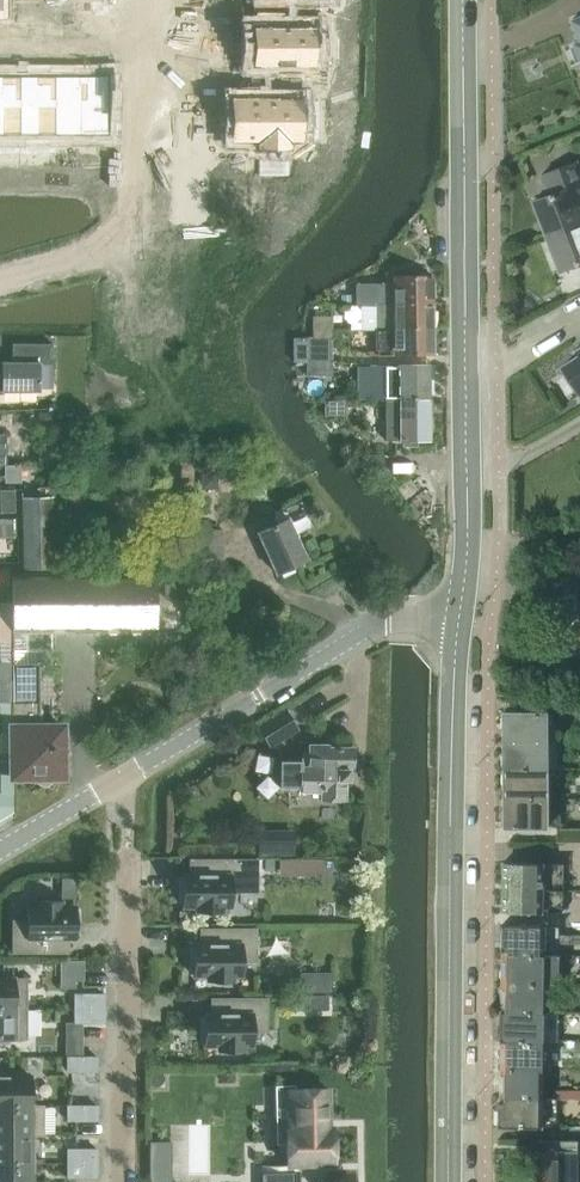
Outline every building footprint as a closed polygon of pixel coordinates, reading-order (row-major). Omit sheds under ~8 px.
[(9,17),(9,0),(0,0),(0,17),(9,17)] [(315,25),(253,25),(253,64),(315,64),(315,25)] [(0,74),(0,134),(21,134),(21,74),(0,74)] [(56,74),(21,74),(21,134),(56,134),(56,74)] [(81,74),(56,74),(56,134),(81,134),(81,74)] [(109,74),(81,74),(81,134),(109,134),(109,74)] [(302,96),(232,96),(232,141),(256,141),(256,148),(292,148),(292,141),(302,141),(302,96)] [(546,232),(579,220),(579,167),(577,159),(541,173),(549,193),(533,199),(546,232)] [(546,232),(560,268),(579,261),(579,220),(546,232)] [(376,306),(432,303),(432,276),(394,276),(394,284),(357,284),(357,305),(376,306)] [(376,306),(376,329),(432,329),(432,303),(376,306)] [(333,316),(313,316),(313,336),(333,336),(333,316)] [(432,329),(376,329),(376,355),(380,355),(432,356),(432,329)] [(313,336),(309,336),(309,337),(309,357),(309,361),(333,361),(333,357),(333,336),(313,336)] [(40,391),(40,388),(52,388),(53,344),(13,343),(13,361),(2,361),(0,361),(0,390),(40,391)] [(561,364),(578,392),(579,391),(579,351),(561,364)] [(333,361),(309,361),(309,363),(309,370),(333,370),(333,366),(333,361)] [(385,400),(427,399),(427,365),(398,366),(398,367),(385,367),(385,369),(368,369),(368,400),(385,400)] [(427,399),(385,400),(386,440),(399,440),(399,441),(403,441),(403,445),(415,445),(415,440),(428,440),(427,399)] [(328,415),(345,415),(345,400),(328,400),(328,415)] [(54,410),(40,410),(41,424),(55,424),(54,410)] [(384,455),(364,455),(364,464),(368,469),(384,469),(384,455)] [(24,567),(53,566),(52,495),(22,496),(24,567)] [(287,517),(285,518),(258,531),(277,572),(306,559),(287,517)] [(15,535),(15,519),(0,519),(0,535),(15,535)] [(196,561),(225,559),(224,529),(195,530),(196,561)] [(10,569),(0,570),(0,585),(10,585),(10,569)] [(164,573),(164,597),(183,597),(184,573),(164,573)] [(11,621),(125,622),(156,622),(156,574),(11,574),(11,600),(11,621)] [(0,600),(0,621),(11,621),(11,600),(0,600)] [(0,621),(0,640),(11,640),(11,621),(0,621)] [(11,640),(0,640),(0,661),(11,661),(11,640)] [(12,701),(11,661),(0,661),(0,701),(12,701)] [(37,662),(11,663),(12,701),(12,702),(38,701),(37,662)] [(579,703),(579,691),(558,691),(558,704),(579,703)] [(0,701),(0,716),(12,716),(12,701),(0,701)] [(38,701),(12,702),(12,716),(13,716),(13,727),(14,731),(14,752),(14,771),(15,776),(35,776),(53,776),(63,775),(62,727),(38,727),(38,701)] [(285,709),(259,725),(271,745),(297,729),(285,709)] [(504,739),(547,738),(547,709),(504,710),(504,739)] [(14,752),(13,731),(0,732),(0,752),(14,752)] [(547,767),(547,738),(504,739),(504,767),(547,767)] [(351,768),(351,748),(328,747),(328,744),(309,743),(309,756),(303,755),(303,760),(280,759),(279,785),(299,786),(298,789),(320,790),(320,797),(344,798),(345,778),(348,779),(348,768),(351,768)] [(1,771),(14,771),(14,752),(0,752),(0,771),(1,771)] [(548,795),(547,767),(504,767),(505,795),(548,795)] [(14,771),(1,771),(1,792),(15,792),(15,776),(14,771)] [(15,804),(15,792),(1,792),(0,792),(0,804),(15,804)] [(548,795),(505,795),(505,824),(548,824),(548,795)] [(0,804),(0,816),(15,812),(15,804),(0,804)] [(556,825),(556,839),(579,839),(579,825),(556,825)] [(184,905),(198,905),(198,910),(223,910),(223,904),(231,904),(231,890),(246,890),(245,858),(191,859),(191,874),(184,874),(184,887),(180,887),(180,902),(184,902),(184,905)] [(281,874),(324,874),(324,859),(281,859),(281,874)] [(542,909),(542,885),(543,861),(502,860),(502,908),(542,909)] [(14,920),(14,952),(69,951),(69,936),(76,936),(76,923),(80,923),(80,908),(61,908),(61,900),(37,900),(37,906),(28,906),(28,920),(14,920)] [(501,951),(544,952),(544,922),(502,922),(501,951)] [(195,974),(209,974),(209,980),(234,980),(234,974),(242,974),(242,960),(257,960),(257,928),(202,929),(202,944),(195,944),(195,957),(191,957),(191,972),(195,972),(195,974)] [(501,951),(501,980),(544,980),(544,981),(559,982),(559,952),(544,952),(501,951)] [(27,1007),(27,978),(0,978),(0,1007),(27,1007)] [(544,981),(544,980),(501,980),(500,1008),(543,1008),(544,981)] [(76,1008),(105,1008),(105,994),(76,994),(76,1008)] [(220,1044),(220,1050),(244,1050),(244,1044),(253,1044),(253,1030),(268,1030),(268,998),(213,998),(213,1013),(205,1013),(205,1026),(202,1026),(202,1041),(205,1041),(206,1044),(220,1044)] [(27,1007),(0,1007),(0,1041),(9,1041),(9,1038),(27,1038),(27,1007)] [(105,1008),(76,1008),(76,1022),(84,1022),(105,1022),(105,1008)] [(543,1037),(543,1008),(500,1008),(500,1036),(543,1037)] [(76,1022),(67,1022),(67,1056),(68,1056),(84,1056),(84,1022),(76,1022)] [(542,1067),(543,1037),(500,1036),(499,1066),(542,1067)] [(84,1056),(68,1056),(68,1071),(98,1071),(98,1056),(84,1056)] [(542,1095),(542,1067),(499,1066),(499,1094),(542,1095)] [(45,1105),(45,1104),(32,1104),(32,1076),(9,1076),(9,1072),(0,1072),(0,1105),(45,1105)] [(286,1128),(286,1142),(287,1164),(335,1163),(334,1128),(329,1128),(328,1088),(295,1089),(296,1128),(286,1128)] [(542,1124),(542,1095),(499,1094),(499,1124),(542,1124)] [(0,1105),(0,1133),(45,1133),(45,1105),(0,1105)] [(98,1105),(68,1105),(68,1119),(98,1119),(98,1105)] [(0,1133),(0,1162),(32,1162),(32,1135),(45,1135),(45,1133),(0,1133)] [(529,1181),(577,1181),(577,1139),(541,1139),(541,1147),(529,1147),(529,1165),(525,1168),(525,1176),(529,1180),(529,1181)] [(68,1163),(98,1163),(98,1149),(68,1149),(68,1163)] [(0,1162),(0,1181),(32,1181),(32,1162),(0,1162)] [(98,1163),(68,1163),(68,1177),(98,1177),(98,1163)]
